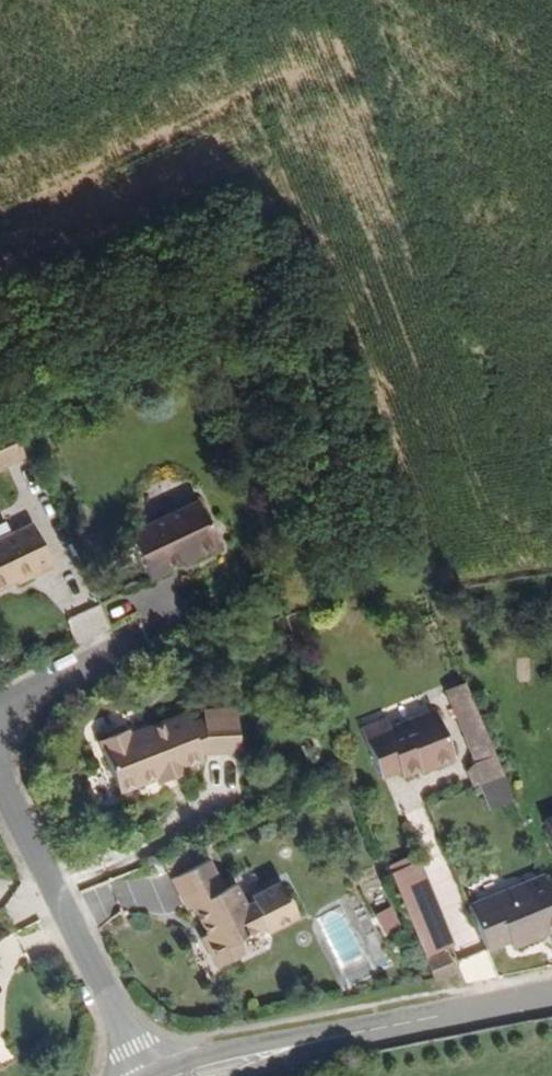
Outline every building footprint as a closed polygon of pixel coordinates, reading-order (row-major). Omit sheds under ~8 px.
[(5,449),(0,451),(0,490),(19,482),(5,449)] [(216,578),(237,569),(217,521),(121,559),(141,608),(185,591),(182,583),(199,576),(212,570),(216,578)] [(52,580),(32,536),(0,551),(0,600),(20,591),(22,594),(52,580)] [(203,584),(216,578),(212,570),(199,576),(203,584)] [(77,645),(109,630),(96,603),(65,617),(77,645)] [(482,785),(506,778),(469,685),(453,691),(481,763),(468,773),(474,787),(482,785)] [(420,760),(453,749),(439,709),(390,725),(386,713),(364,719),(381,770),(400,763),(403,771),(421,765),(420,760)] [(128,738),(98,751),(121,800),(156,783),(159,788),(188,775),(186,770),(203,763),(201,758),(238,755),(235,711),(223,711),(224,722),(205,723),(189,727),(185,719),(141,739),(131,744),(128,738)] [(205,723),(224,722),(223,711),(204,712),(205,723)] [(421,765),(423,770),(456,759),(453,749),(420,760),(421,765)] [(488,802),(513,794),(506,778),(482,785),(488,802)] [(488,802),(490,807),(515,799),(513,794),(488,802)] [(195,864),(189,853),(188,853),(167,863),(172,874),(195,864)] [(150,870),(160,866),(156,858),(146,863),(150,870)] [(196,871),(176,881),(192,914),(200,910),(213,937),(206,941),(222,971),(235,964),(248,957),(244,947),(271,932),(273,936),(303,920),(284,886),(254,902),(257,907),(250,911),(248,906),(238,887),(228,892),(212,862),(196,871)] [(452,948),(436,911),(419,869),(417,865),(391,875),(410,922),(426,961),(429,959),(452,948)] [(513,946),(551,930),(551,891),(546,876),(470,906),(487,949),(509,941),(513,946)] [(254,902),(248,906),(250,911),(257,907),(254,902)] [(369,914),(381,931),(395,921),(383,904),(369,914)] [(457,959),(466,985),(494,975),(485,949),(457,959)] [(459,976),(452,957),(431,965),(439,984),(459,976)]
